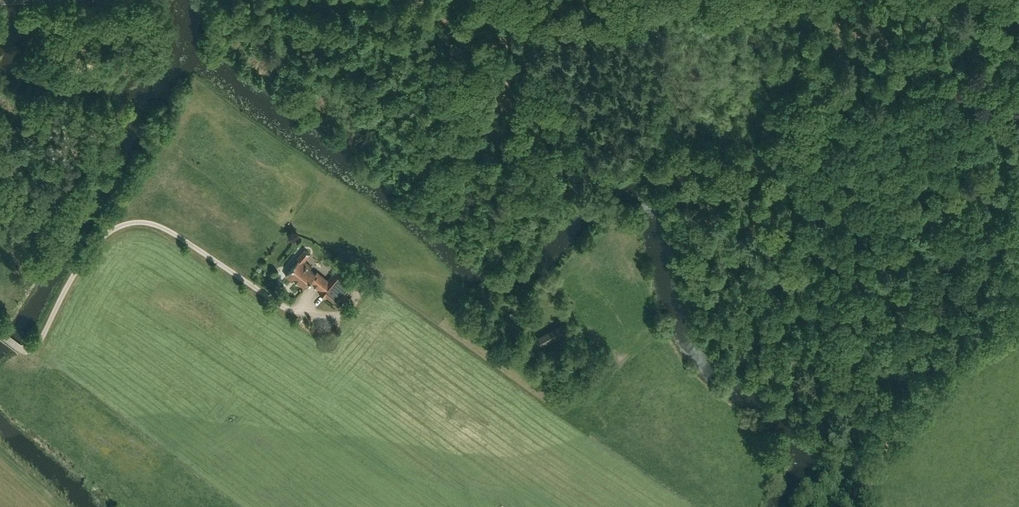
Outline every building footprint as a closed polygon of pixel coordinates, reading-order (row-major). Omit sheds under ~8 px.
[(294,266),(286,275),(293,281),(295,279),(305,287),(310,281),(321,290),(319,292),(327,298),(327,297),(339,306),(345,299),(344,298),(359,281),(351,275),(351,276),(340,267),(329,280),(318,271),(316,273),(310,269),(312,266),(305,261),(311,254),(305,249),(292,265),(294,266)] [(566,320),(558,325),(564,335),(567,339),(574,335),(566,320)]
